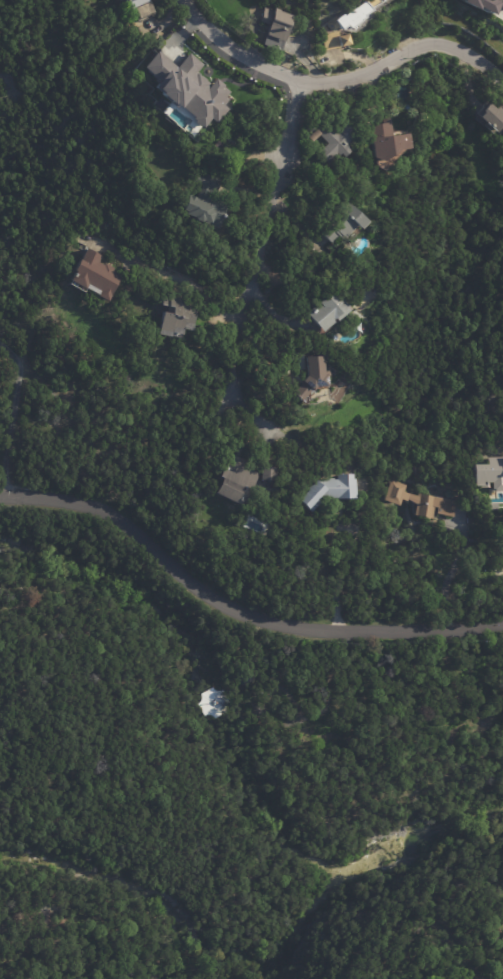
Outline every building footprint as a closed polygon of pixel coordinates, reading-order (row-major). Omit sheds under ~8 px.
[(128,11),(124,0),(149,0),(155,15),(154,15),(137,22),(132,9),(128,11)] [(368,5),(378,0),(390,0),(390,1),(363,16),(364,18),(359,21),(359,22),(348,28),(347,26),(334,34),(329,25),(345,16),(346,17),(367,3),(368,5)] [(473,9),(458,0),(494,0),(498,2),(490,14),(475,5),(473,9)] [(289,26),(283,42),(264,35),(267,25),(260,22),(265,7),(274,10),(275,8),(281,10),(281,11),(293,16),(289,26)] [(350,46),(342,47),(343,50),(327,52),(325,36),(342,33),(342,36),(348,35),(350,46)] [(201,78),(202,80),(212,88),(229,90),(228,98),(232,98),(233,96),(236,96),(237,91),(256,93),(255,105),(239,104),(237,105),(218,104),(217,104),(210,109),(208,111),(207,117),(192,116),(193,103),(201,104),(202,95),(196,91),(199,86),(197,84),(189,86),(179,74),(190,65),(201,78)] [(500,116),(502,119),(502,129),(496,135),(492,131),(490,132),(488,129),(486,131),(470,115),(483,102),(490,108),(492,106),(494,108),(497,111),(495,113),(499,117),(500,116)] [(398,149),(393,149),(388,153),(379,161),(371,158),(368,126),(380,124),(380,119),(390,118),(392,135),(405,133),(407,148),(398,149)] [(348,150),(349,150),(342,156),(340,153),(338,155),(337,154),(328,163),(317,152),(327,143),(315,130),(326,120),(335,131),(345,122),(357,135),(347,144),(348,145),(346,147),(348,150)] [(305,142),(301,137),(311,129),(315,133),(305,142)] [(219,180),(211,198),(224,204),(213,229),(194,220),(192,221),(187,219),(185,216),(177,213),(178,210),(174,209),(181,193),(192,198),(197,185),(190,182),(193,173),(202,177),(204,172),(219,179),(219,180)] [(362,220),(356,226),(354,224),(342,236),(341,235),(338,237),(335,234),(329,241),(315,227),(343,198),(363,218),(362,220)] [(98,256),(101,257),(98,264),(103,267),(104,265),(114,270),(113,272),(119,275),(104,303),(93,297),(94,296),(81,289),(80,290),(64,282),(75,260),(79,263),(86,250),(98,256)] [(170,291),(180,293),(178,303),(194,306),(190,329),(181,328),(178,330),(177,335),(168,333),(165,335),(165,336),(151,334),(155,311),(163,313),(165,306),(157,305),(160,289),(170,291)] [(341,313),(331,321),(330,320),(316,332),(300,314),(329,290),(343,307),(341,308),(343,311),(341,313)] [(302,355),(319,355),(319,374),(323,374),(323,385),(321,386),(310,386),(299,399),(291,390),(298,383),(297,381),(303,374),(302,355)] [(255,474),(238,508),(208,493),(216,478),(214,477),(226,452),(243,461),(240,466),(255,474)] [(486,464),(472,464),(473,483),(491,483),(491,491),(502,491),(502,457),(486,457),(486,464)] [(260,467),(271,468),(270,481),(256,479),(257,466),(260,467)] [(351,500),(336,500),(336,499),(328,499),(320,494),(316,499),(321,504),(310,515),(296,500),(316,480),(328,480),(328,478),(335,478),(335,480),(337,480),(337,474),(353,474),(352,479),(355,480),(354,500),(351,500)] [(455,502),(451,517),(431,513),(429,519),(410,515),(413,504),(403,499),(402,502),(396,500),(394,506),(379,501),(387,480),(401,485),(399,492),(405,494),(405,493),(414,497),(415,493),(455,501),(455,502)] [(223,692),(225,693),(227,691),(234,701),(231,705),(231,709),(231,712),(233,714),(223,721),(220,718),(217,717),(212,716),(210,717),(202,707),(206,703),(207,701),(208,699),(208,698),(207,696),(220,689),(221,691),(223,692)]
